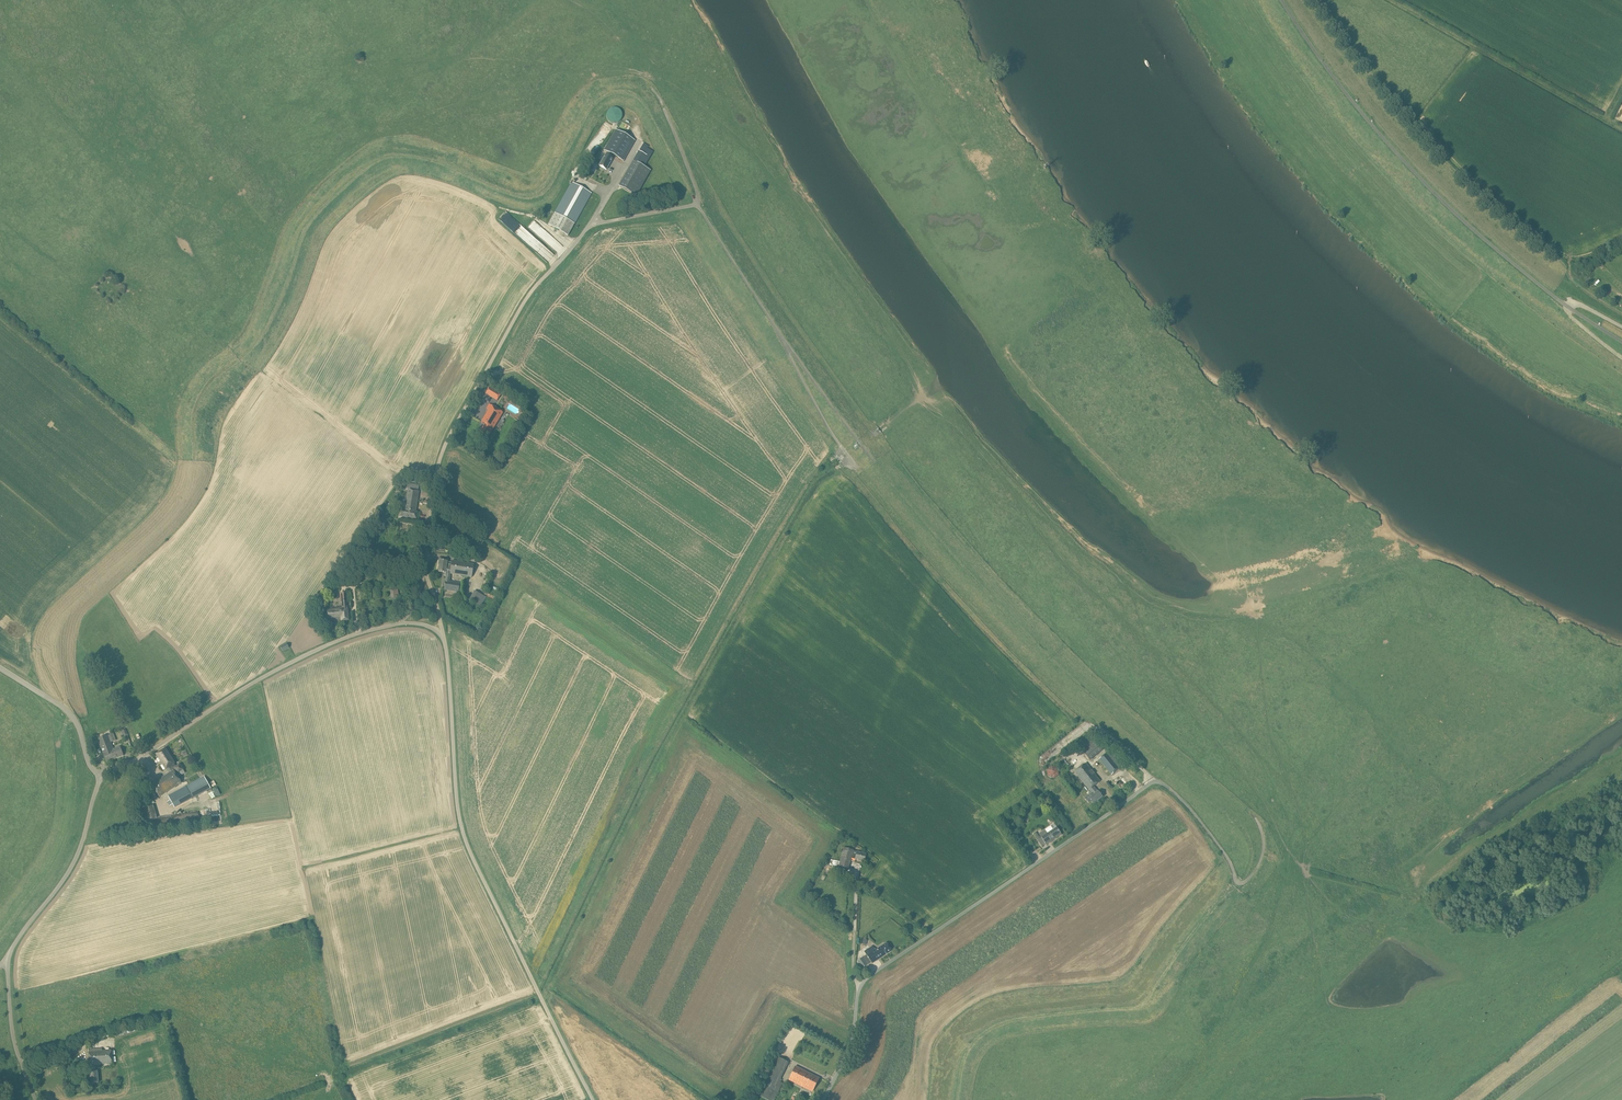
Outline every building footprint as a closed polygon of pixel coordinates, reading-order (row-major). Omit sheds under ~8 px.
[(621,114),(621,111),(620,110),(619,109),(618,108),(617,108),(615,107),(614,107),(613,108),(611,108),(610,109),(609,110),(609,111),(608,112),(608,114),(609,116),(609,117),(610,118),(611,119),(612,120),(613,120),(615,120),(616,120),(617,120),(619,119),(620,118),(621,117),(621,115),(621,114)] [(635,141),(616,130),(604,150),(608,152),(606,155),(599,166),(606,170),(613,158),(610,157),(611,154),(623,161),(635,141)] [(652,152),(642,146),(619,186),(636,196),(650,171),(644,167),(652,152)] [(591,169),(596,161),(591,159),(587,167),(591,169)] [(591,193),(572,182),(548,225),(568,235),(591,193)] [(505,212),(499,220),(515,233),(517,230),(523,234),(527,229),(505,212)] [(548,234),(534,221),(530,226),(543,239),(548,234)] [(501,394),(489,387),(485,393),(497,400),(501,394)] [(503,412),(489,404),(487,409),(489,410),(481,423),(485,425),(480,432),(488,436),(503,412)] [(407,484),(406,489),(408,489),(405,510),(401,509),(400,513),(400,516),(400,517),(411,518),(416,519),(417,512),(416,512),(419,491),(420,486),(407,484)] [(447,561),(439,560),(438,565),(440,565),(438,572),(445,573),(446,571),(447,571),(446,581),(445,581),(444,590),(459,592),(459,587),(460,583),(449,581),(450,574),(472,577),(474,564),(457,562),(452,561),(451,568),(446,567),(447,561)] [(398,590),(391,590),(392,600),(399,599),(398,590)] [(486,597),(474,591),(469,601),(481,606),(486,597)] [(349,620),(346,593),(341,594),(340,593),(341,603),(342,603),(342,606),(326,608),(327,616),(328,621),(341,620),(341,621),(349,620)] [(474,604),(466,600),(463,605),(469,608),(471,605),(473,606),(474,604)] [(113,749),(108,735),(97,739),(101,749),(102,749),(104,753),(103,753),(106,762),(123,756),(120,747),(113,749)] [(1102,751),(1093,739),(1081,749),(1090,761),(1102,751)] [(156,754),(162,764),(171,758),(166,749),(156,754)] [(1116,764),(1107,753),(1099,759),(1108,771),(1112,775),(1119,769),(1116,764)] [(171,758),(162,764),(166,769),(167,768),(170,773),(163,778),(170,790),(182,783),(176,774),(177,773),(178,773),(183,770),(183,769),(180,764),(176,767),(174,764),(175,763),(171,758)] [(1090,789),(1094,787),(1100,781),(1094,774),(1095,774),(1092,770),(1086,763),(1075,772),(1089,790),(1090,789)] [(1058,768),(1052,766),(1047,770),(1048,777),(1054,779),(1059,774),(1058,768)] [(204,777),(200,779),(207,791),(211,789),(204,777)] [(1121,788),(1128,784),(1123,777),(1116,781),(1121,788)] [(159,797),(170,790),(163,778),(152,785),(159,797)] [(207,791),(200,779),(186,787),(187,788),(192,798),(192,799),(207,791)] [(1094,787),(1090,789),(1092,792),(1084,798),(1089,804),(1092,802),(1094,805),(1098,802),(1098,801),(1103,797),(1098,791),(1098,792),(1094,787)] [(170,800),(167,802),(170,806),(173,805),(174,807),(179,805),(192,798),(187,789),(187,788),(169,798),(170,800)] [(208,800),(212,822),(222,820),(218,799),(208,800)] [(157,818),(153,805),(140,809),(144,822),(157,818)] [(199,821),(198,812),(158,818),(159,827),(171,825),(171,830),(187,828),(186,823),(199,821)] [(1062,835),(1057,827),(1048,833),(1046,831),(1040,835),(1042,838),(1041,838),(1036,832),(1034,834),(1042,847),(1046,844),(1047,845),(1062,835)] [(866,854),(844,848),(840,862),(831,859),(830,864),(839,867),(838,871),(847,873),(851,856),(856,858),(855,859),(864,862),(866,854)] [(855,884),(848,881),(846,887),(852,890),(855,884)] [(891,951),(886,943),(876,950),(873,946),(864,951),(872,964),(891,951)] [(867,965),(862,958),(857,961),(862,968),(867,965)] [(135,1032),(133,1026),(110,1032),(111,1037),(117,1035),(117,1037),(135,1032)] [(103,1051),(102,1048),(94,1049),(89,1049),(90,1065),(91,1065),(92,1072),(90,1072),(91,1083),(98,1083),(97,1071),(96,1065),(113,1063),(112,1050),(103,1051)] [(777,1057),(758,1096),(767,1099),(775,1099),(783,1083),(781,1083),(782,1080),(781,1079),(789,1063),(777,1057)] [(814,1076),(795,1066),(788,1080),(807,1089),(812,1092),(819,1078),(814,1076)]
